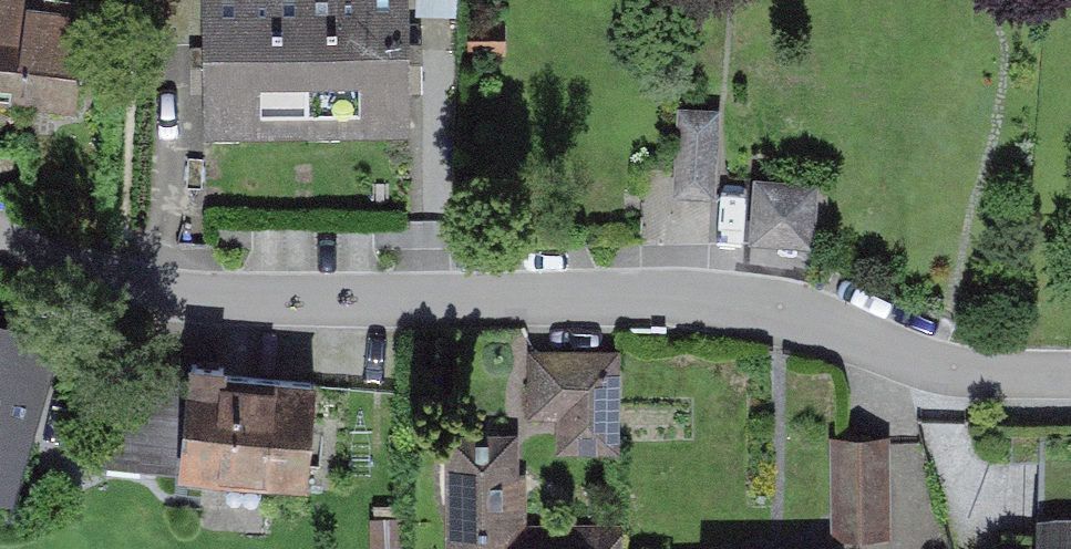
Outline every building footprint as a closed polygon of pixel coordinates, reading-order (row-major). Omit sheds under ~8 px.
[(82,109),(92,0),(0,0),(0,101),(82,109)] [(151,23),(212,23),(212,0),(151,0),(151,23)] [(308,0),(212,0),(212,23),(213,135),(309,135),(308,0)] [(404,0),(308,0),(309,135),(405,134),(404,0)] [(420,16),(460,16),(460,0),(420,0),(420,16)] [(719,107),(678,106),(675,193),(716,194),(719,107)] [(749,238),(812,244),(818,182),(756,175),(749,238)] [(9,506),(55,347),(0,331),(0,503),(9,506)] [(616,456),(617,355),(528,355),(527,421),(556,421),(556,456),(616,456)] [(316,390),(193,376),(181,479),(304,494),(316,390)] [(440,438),(442,548),(617,548),(617,529),(523,531),(521,436),(440,438)] [(1040,534),(1070,534),(1070,441),(1040,441),(1040,534)] [(886,445),(833,445),(834,539),(887,539),(886,445)] [(1040,534),(1040,548),(1070,548),(1070,534),(1040,534)]
